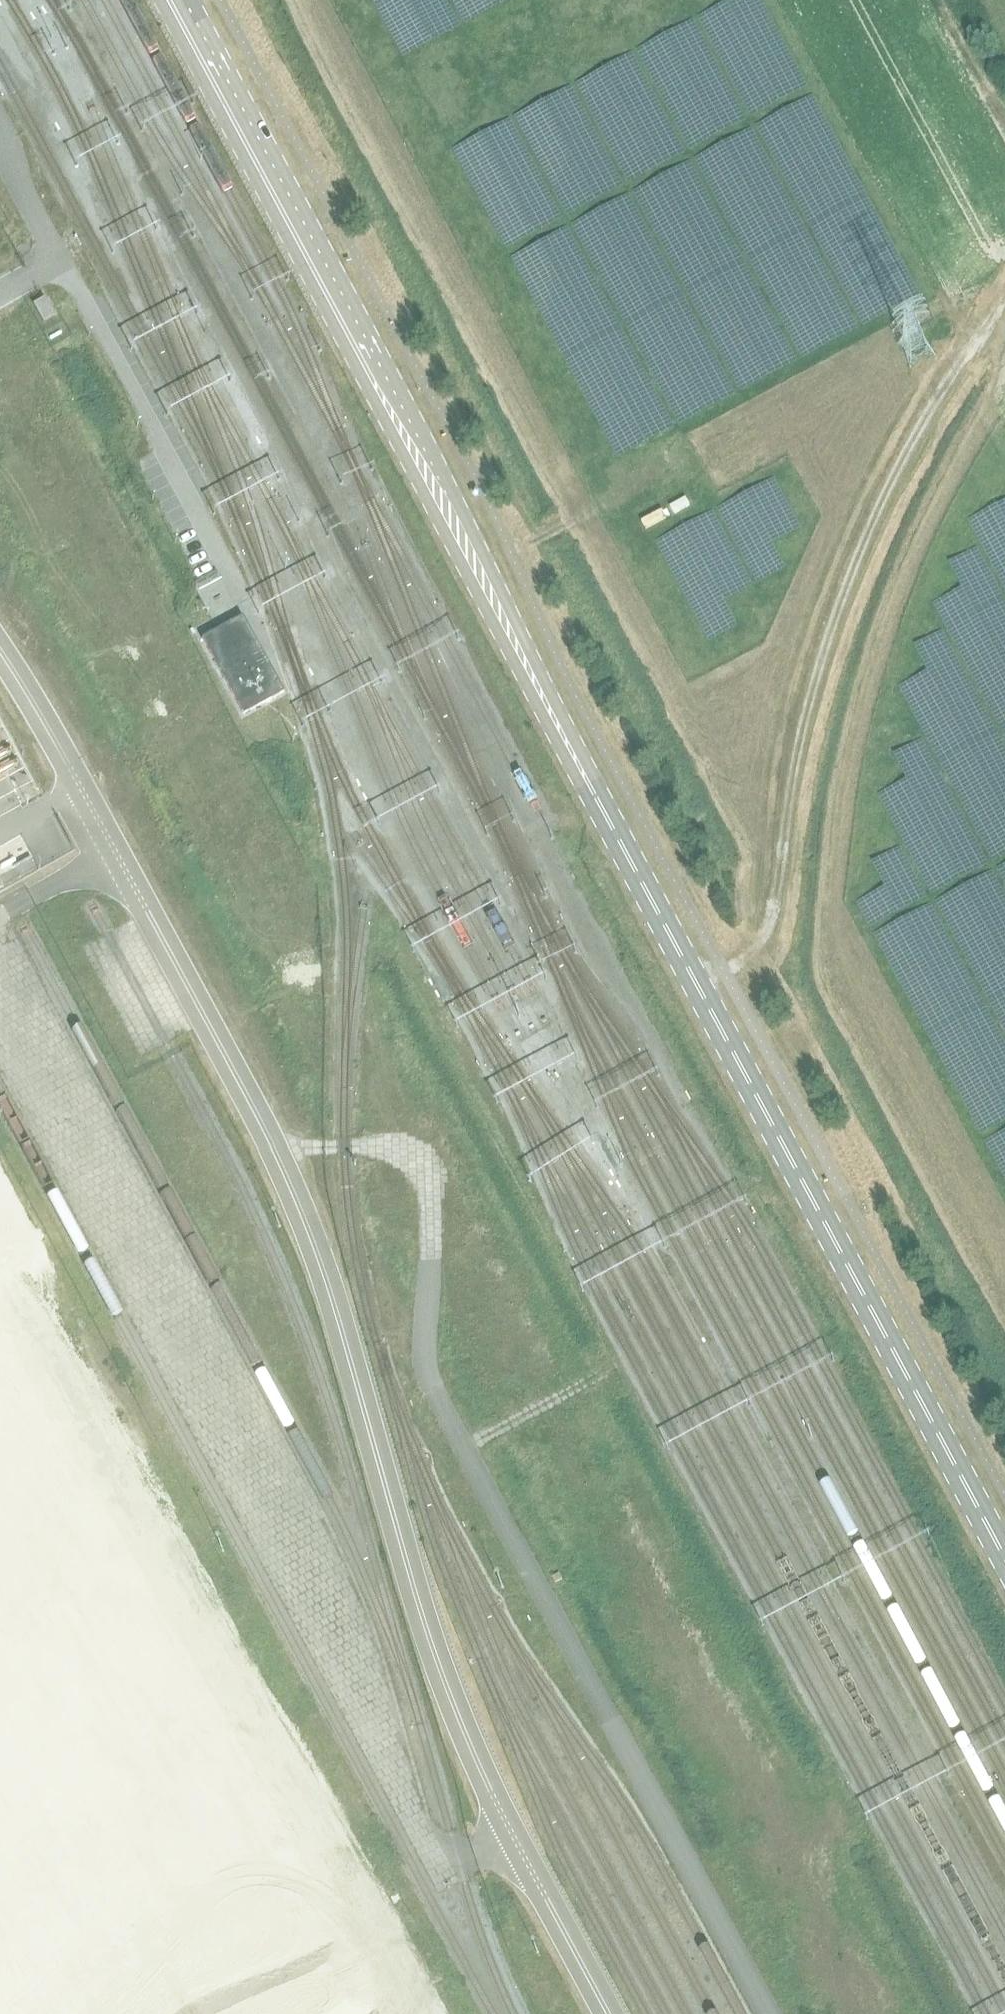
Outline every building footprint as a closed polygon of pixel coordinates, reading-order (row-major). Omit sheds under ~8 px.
[(44,298),(33,304),(43,322),(54,315),(44,298)] [(201,637),(243,714),(283,692),(242,616),(201,637)]
